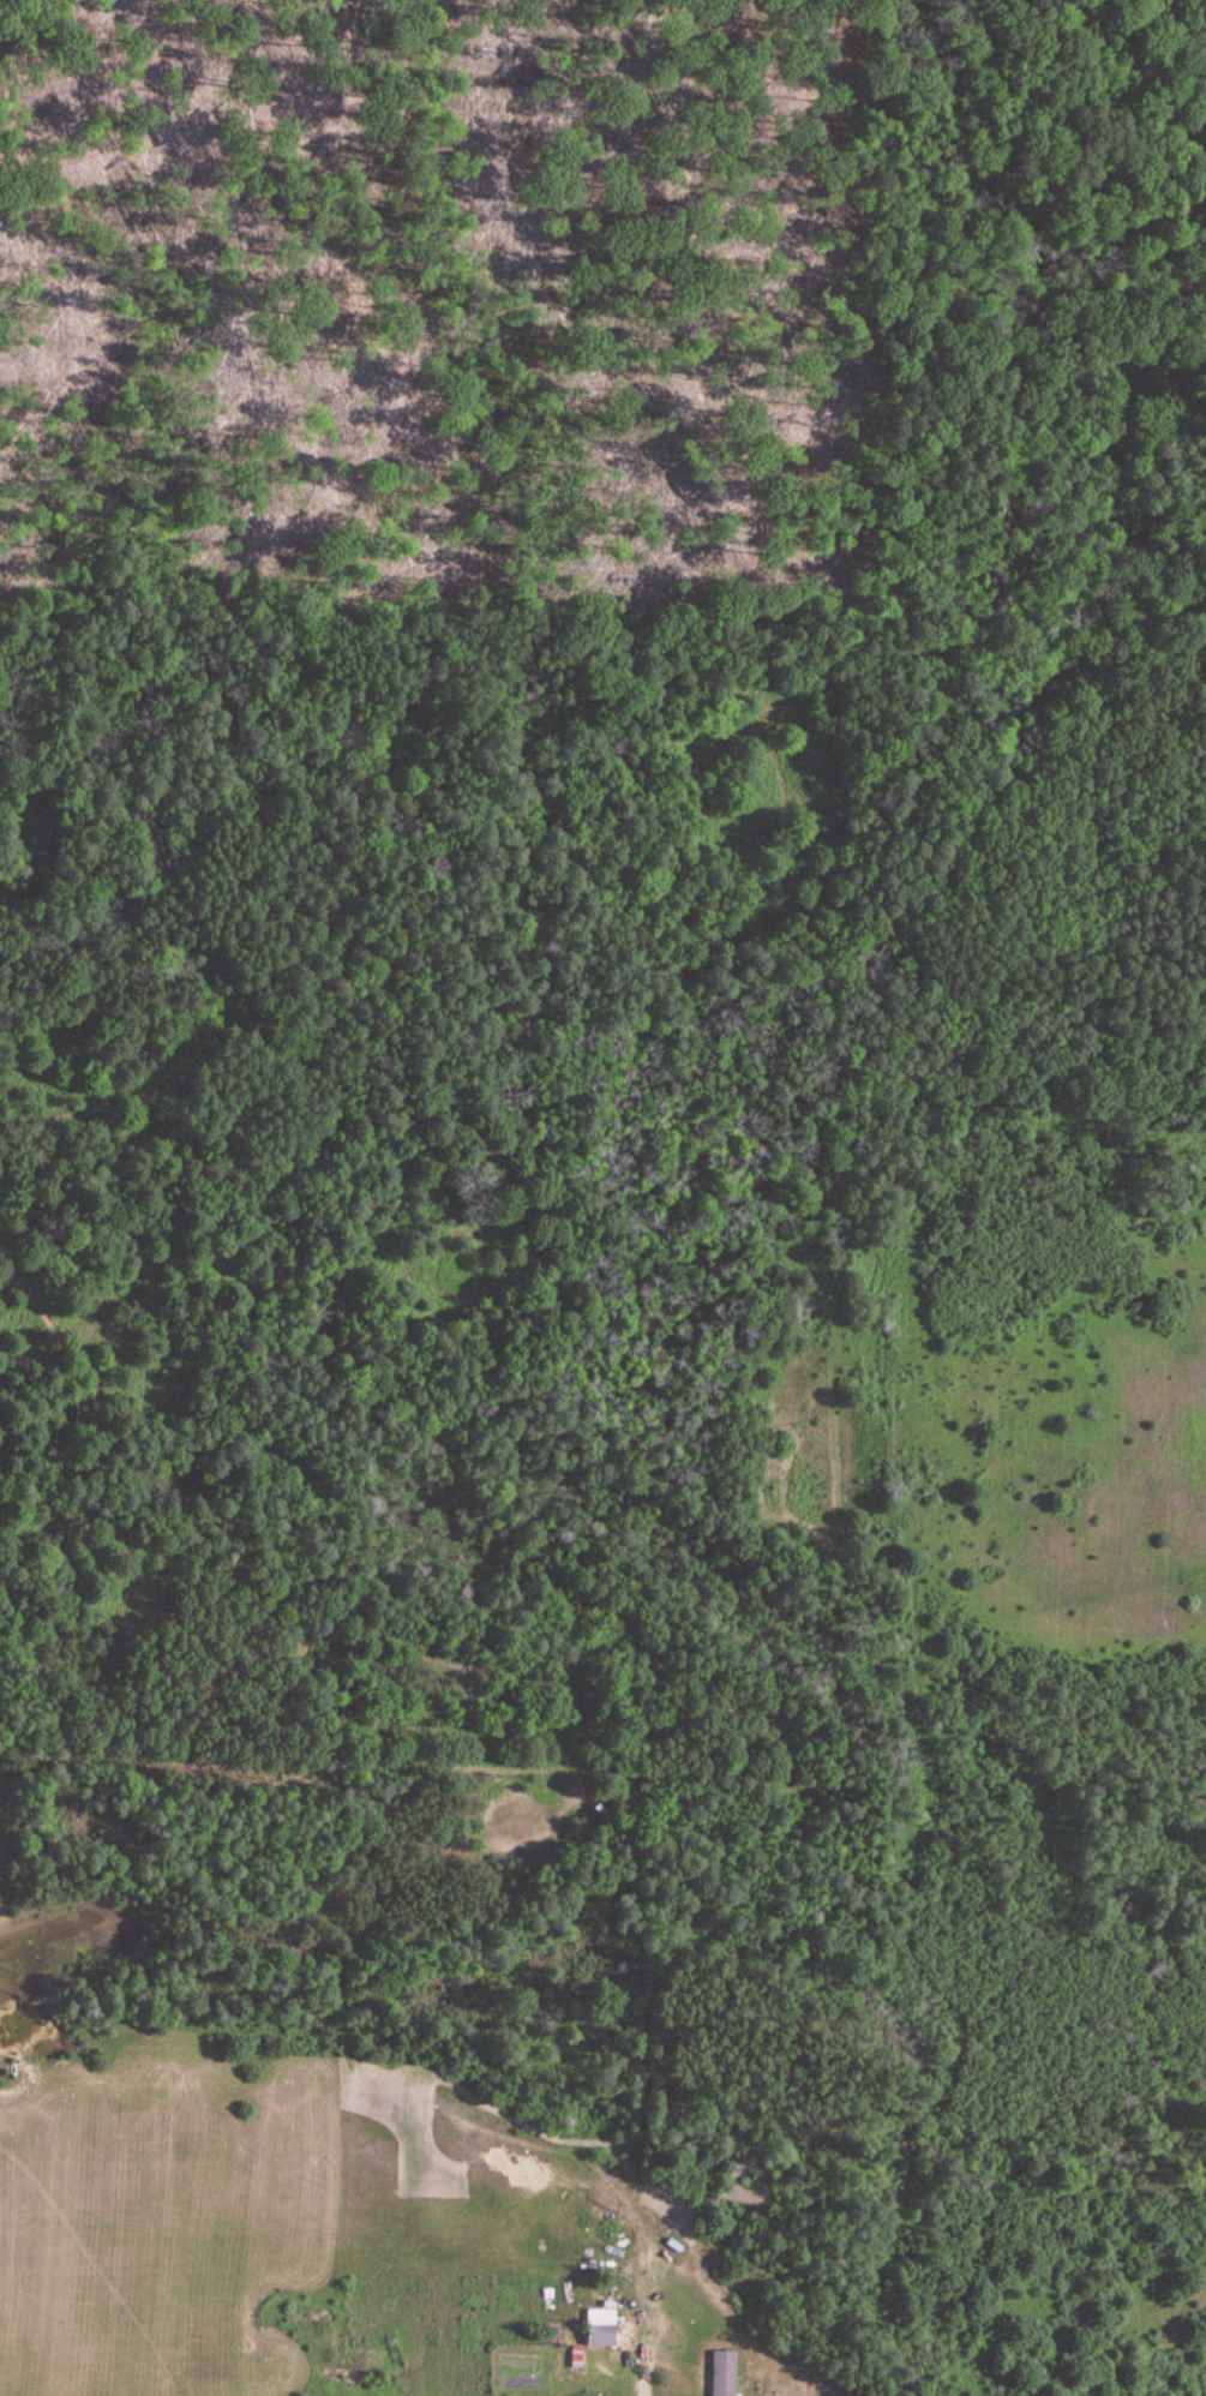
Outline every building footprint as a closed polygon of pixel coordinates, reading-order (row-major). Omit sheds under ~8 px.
[(614,2347),(614,2325),(586,2325),(586,2347),(614,2347)] [(735,2353),(711,2353),(711,2395),(735,2395),(735,2353)]
